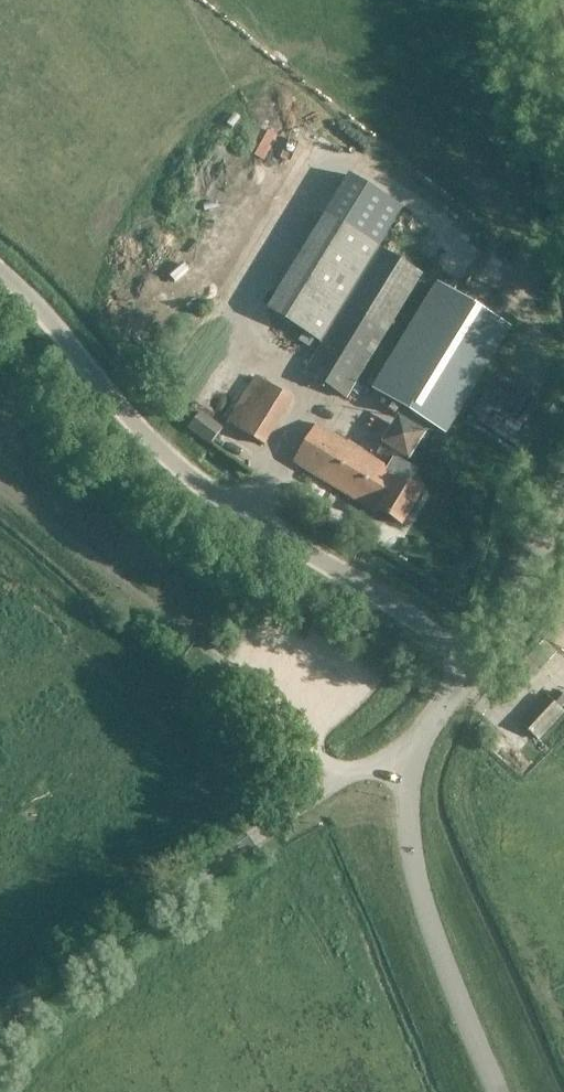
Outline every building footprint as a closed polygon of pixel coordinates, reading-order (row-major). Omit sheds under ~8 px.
[(405,210),(348,176),(268,309),(325,344),(348,305),(382,250),(405,210)] [(348,305),(325,344),(306,373),(348,398),(390,330),(424,275),(382,250),(348,305)] [(375,388),(447,432),(514,324),(438,280),(375,388)] [(294,400),(257,376),(229,421),(266,445),(294,400)] [(202,412),(190,427),(211,444),(223,428),(202,412)] [(400,478),(401,475),(318,424),(295,462),(378,513),(379,511),(403,525),(423,493),(400,478)] [(537,740),(563,712),(546,696),(520,724),(537,740)] [(287,760),(292,756),(287,751),(282,756),(287,760)]
